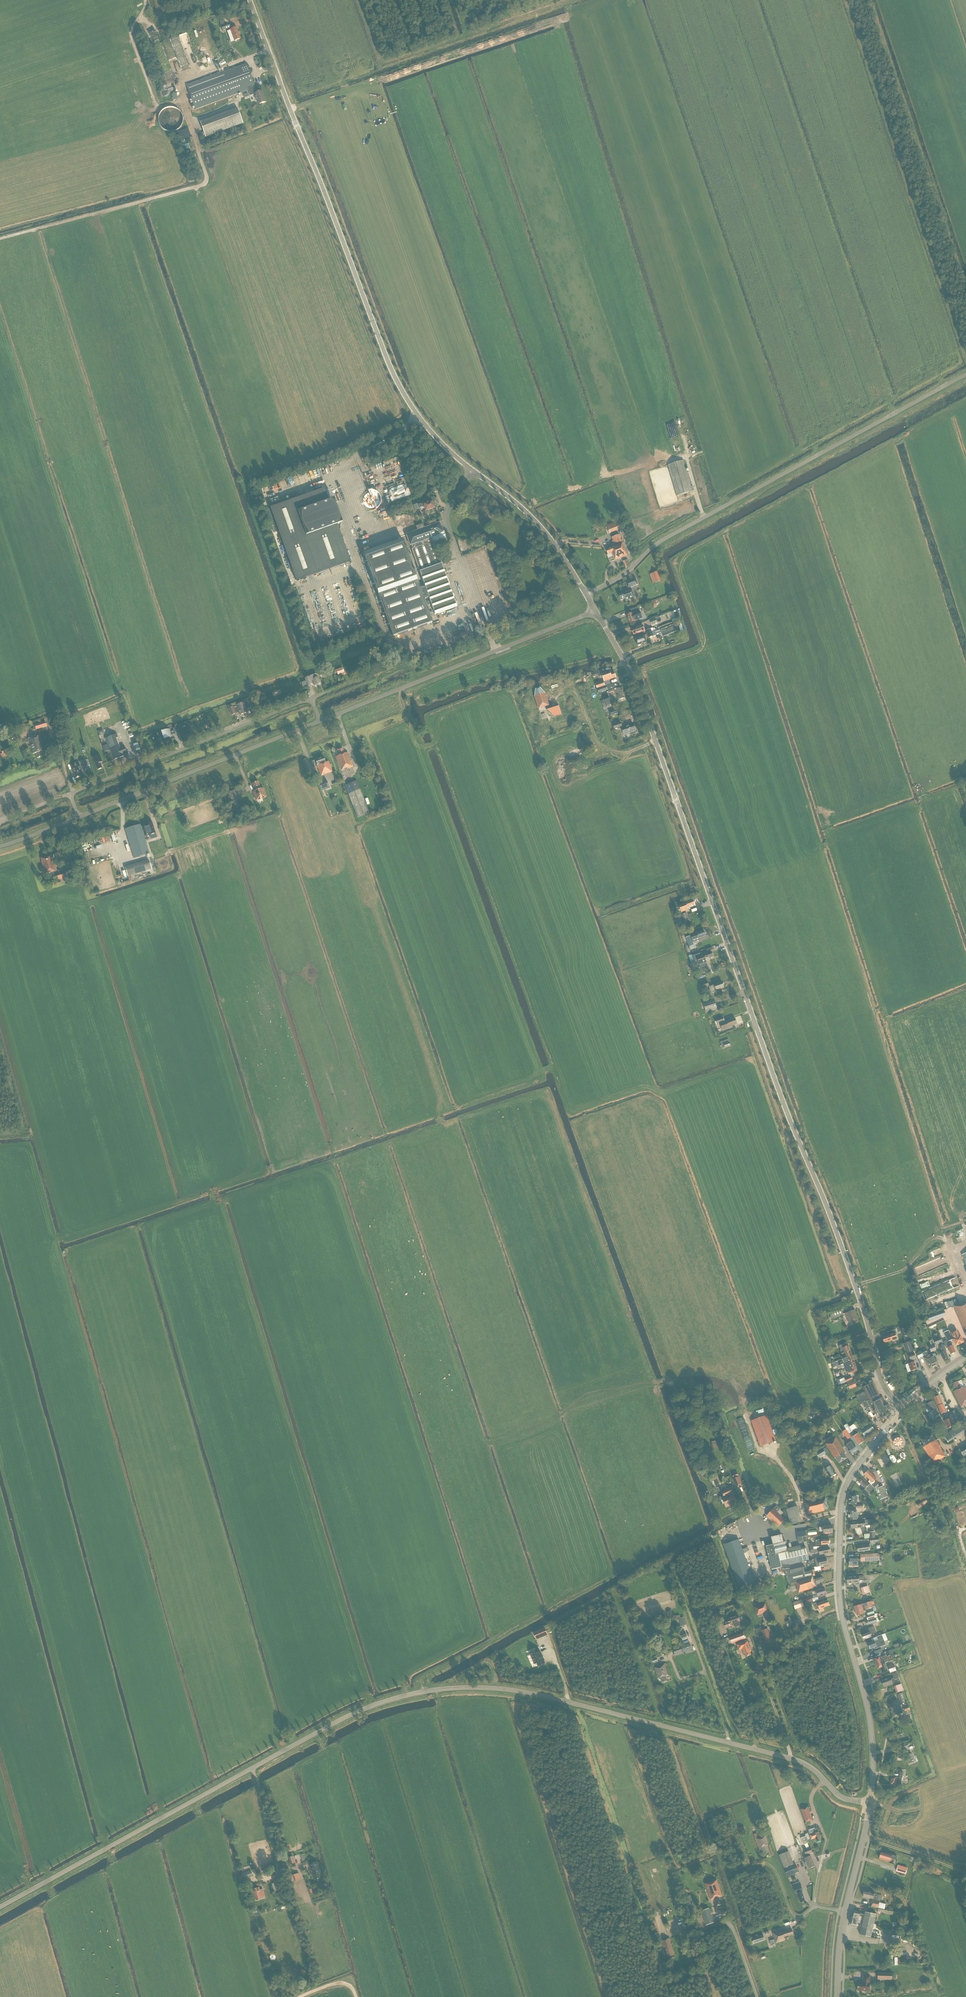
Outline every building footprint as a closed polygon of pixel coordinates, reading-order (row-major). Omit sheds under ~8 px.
[(234,41),(241,39),(237,28),(230,30),(234,41)] [(193,54),(188,34),(180,36),(186,56),(193,54)] [(163,41),(167,56),(175,54),(171,39),(163,41)] [(259,105),(266,102),(262,91),(256,93),(254,87),(255,87),(246,64),(187,86),(195,109),(248,89),(250,96),(254,94),(256,100),(257,100),(259,105)] [(205,137),(243,123),(238,109),(200,123),(205,137)] [(381,474),(385,486),(405,480),(400,467),(401,467),(398,456),(387,460),(389,468),(395,466),(396,470),(381,474)] [(692,487),(684,461),(668,465),(677,496),(693,491),(694,490),(693,487),(692,487)] [(296,581),(350,561),(337,525),(342,523),(334,499),(329,501),(324,489),(270,508),(296,581)] [(426,511),(434,508),(432,501),(424,504),(423,503),(418,505),(419,508),(424,507),(426,511)] [(428,597),(432,607),(435,614),(456,607),(434,543),(436,542),(437,545),(437,544),(442,543),(443,543),(442,541),(447,540),(448,540),(446,534),(444,535),(439,523),(424,528),(423,524),(416,527),(416,526),(403,530),(405,535),(406,534),(410,545),(411,545),(412,549),(420,572),(425,586),(421,588),(405,542),(365,556),(393,636),(432,623),(424,598),(428,597)] [(610,532),(615,530),(613,524),(607,526),(610,532)] [(623,544),(624,543),(623,542),(622,543),(619,534),(611,537),(614,545),(618,543),(618,544),(612,547),(612,548),(606,550),(608,554),(612,553),(615,560),(627,555),(623,544)] [(656,583),(661,581),(658,572),(653,574),(656,583)] [(635,598),(632,589),(631,589),(630,588),(638,585),(636,579),(626,583),(628,588),(629,590),(623,593),(619,595),(621,600),(625,599),(626,601),(635,598)] [(636,621),(635,619),(642,617),(638,607),(631,610),(632,613),(627,615),(627,617),(628,619),(630,623),(636,621)] [(660,630),(662,634),(674,630),(672,625),(660,630)] [(659,629),(651,631),(651,629),(646,631),(646,632),(649,638),(656,636),(661,634),(660,631),(659,629)] [(638,646),(647,642),(644,635),(635,639),(638,646)] [(610,671),(602,674),(604,681),(609,679),(609,680),(616,677),(614,673),(611,674),(610,671)] [(316,674),(305,678),(308,686),(312,685),(311,680),(312,679),(315,686),(320,684),(316,674)] [(536,690),(535,696),(538,709),(550,705),(546,693),(541,688),(536,690)] [(609,693),(611,697),(623,693),(622,689),(614,691),(609,693)] [(614,701),(617,700),(617,701),(625,698),(623,693),(611,697),(611,698),(604,700),(607,708),(615,705),(614,701)] [(244,703),(229,709),(231,715),(236,713),(235,712),(239,711),(240,715),(247,712),(246,710),(250,708),(247,701),(244,703)] [(220,716),(215,719),(219,728),(224,726),(220,716)] [(630,733),(631,735),(636,733),(635,731),(636,731),(633,724),(622,728),(624,735),(630,733)] [(166,731),(154,735),(157,742),(162,740),(164,743),(168,742),(167,738),(169,737),(168,737),(173,735),(170,729),(166,731)] [(113,735),(105,738),(113,759),(127,754),(124,745),(119,746),(116,738),(118,737),(117,733),(113,735)] [(44,750),(41,739),(39,734),(31,737),(31,738),(28,739),(33,754),(36,753),(37,758),(42,756),(41,751),(44,750)] [(341,771),(353,767),(348,752),(344,754),(342,748),(338,750),(340,755),(336,756),(341,771)] [(97,770),(102,768),(100,763),(102,762),(100,755),(93,758),(94,762),(97,770)] [(321,776),(332,772),(328,761),(325,762),(324,757),(315,760),(317,765),(318,765),(318,767),(321,776)] [(79,763),(71,766),(75,778),(81,776),(80,773),(82,772),(79,763)] [(326,779),(318,782),(320,788),(328,785),(326,779)] [(256,800),(266,797),(263,788),(261,788),(258,781),(252,783),(255,791),(253,791),(256,800)] [(350,799),(361,795),(355,781),(345,784),(350,799)] [(232,800),(238,799),(235,790),(229,792),(232,800)] [(361,795),(350,799),(358,817),(367,813),(361,795)] [(140,824),(125,829),(134,858),(149,854),(145,838),(144,837),(150,835),(150,836),(151,839),(157,837),(156,833),(152,822),(146,824),(147,825),(141,826),(140,824)] [(42,862),(42,863),(45,874),(46,874),(55,871),(56,871),(52,860),(50,856),(41,859),(42,862)] [(149,860),(125,868),(128,877),(152,869),(149,860)] [(57,875),(58,880),(72,876),(70,871),(57,875)] [(681,912),(686,911),(688,910),(687,908),(695,905),(693,900),(686,903),(683,904),(679,905),(681,912)] [(691,936),(686,938),(689,947),(694,945),(693,942),(699,940),(699,938),(706,936),(704,931),(697,934),(697,933),(691,935),(691,936)] [(705,960),(713,957),(711,952),(700,956),(699,952),(692,955),(694,962),(698,960),(699,965),(706,962),(705,960)] [(716,990),(724,987),(722,982),(714,985),(709,987),(711,993),(717,991),(716,990)] [(706,1013),(717,1009),(714,999),(703,1002),(706,1013)] [(737,1024),(735,1018),(726,1021),(720,1023),(723,1031),(729,1029),(729,1027),(737,1024)] [(731,1046),(728,1039),(720,1042),(723,1049),(731,1046)] [(953,1306),(965,1335),(965,1304),(959,1307),(953,1306)] [(831,1318),(843,1314),(841,1308),(829,1311),(831,1318)] [(859,1322),(857,1318),(858,1318),(855,1310),(845,1313),(848,1322),(852,1320),(854,1324),(859,1322)] [(929,1321),(946,1316),(944,1311),(928,1316),(929,1321)] [(895,1334),(897,1334),(895,1329),(888,1332),(889,1335),(883,1337),(884,1343),(893,1340),(893,1341),(897,1340),(895,1334)] [(948,1342),(953,1339),(948,1330),(944,1333),(948,1342)] [(956,1330),(951,1332),(954,1339),(953,1339),(956,1346),(964,1342),(961,1336),(959,1336),(956,1330)] [(941,1337),(934,1340),(936,1346),(943,1343),(941,1337)] [(930,1341),(931,1346),(928,1347),(931,1352),(937,1350),(934,1344),(932,1340),(930,1341)] [(952,1345),(951,1342),(948,1343),(947,1340),(944,1342),(946,1347),(946,1348),(948,1348),(949,1351),(949,1350),(951,1354),(955,1352),(952,1345)] [(904,1343),(908,1352),(913,1350),(910,1341),(904,1343)] [(841,1350),(842,1354),(850,1351),(848,1346),(846,1347),(845,1344),(840,1346),(841,1350)] [(942,1352),(940,1353),(942,1356),(944,1360),(948,1358),(945,1351),(946,1350),(944,1344),(943,1345),(939,1346),(942,1352)] [(914,1370),(917,1369),(914,1362),(913,1358),(916,1357),(914,1352),(905,1355),(911,1371),(912,1371),(914,1371),(914,1370)] [(931,1358),(935,1367),(939,1365),(936,1359),(937,1359),(935,1354),(930,1356),(931,1358)] [(930,1356),(929,1355),(924,1357),(930,1369),(935,1367),(931,1358),(930,1356)] [(846,1363),(854,1360),(852,1356),(843,1359),(842,1359),(842,1361),(841,1361),(840,1363),(841,1365),(844,1364),(846,1363)] [(846,1363),(844,1364),(845,1369),(855,1365),(854,1360),(846,1363)] [(845,1369),(846,1372),(849,1371),(850,1374),(857,1371),(857,1372),(857,1371),(855,1365),(845,1369)] [(843,1376),(836,1379),(838,1384),(841,1384),(845,1382),(852,1379),(851,1376),(844,1379),(843,1376)] [(854,1381),(848,1384),(850,1390),(856,1387),(854,1381)] [(965,1386),(961,1388),(958,1381),(952,1384),(956,1390),(953,1392),(961,1407),(964,1406),(965,1406),(965,1407),(965,1389),(965,1386)] [(878,1413),(879,1415),(888,1411),(887,1410),(889,1409),(887,1406),(886,1406),(885,1405),(884,1406),(882,1401),(883,1400),(884,1400),(883,1397),(882,1398),(881,1398),(873,1382),(864,1387),(866,1391),(856,1396),(861,1404),(866,1402),(866,1403),(864,1404),(866,1408),(872,1406),(875,1410),(873,1411),(875,1414),(878,1413)] [(942,1403),(939,1396),(934,1398),(937,1406),(938,1405),(938,1406),(941,1414),(946,1412),(943,1404),(942,1404),(942,1403)] [(937,1416),(940,1414),(936,1409),(937,1408),(932,1401),(927,1404),(931,1412),(933,1410),(937,1416)] [(767,1415),(751,1421),(760,1446),(776,1441),(767,1415)] [(953,1426),(950,1419),(945,1421),(948,1428),(953,1426)] [(858,1422),(854,1424),(857,1428),(859,1427),(860,1429),(865,1436),(874,1430),(869,1423),(865,1426),(862,1428),(861,1426),(860,1426),(858,1422)] [(962,1423),(944,1435),(948,1442),(948,1441),(965,1429),(962,1423)] [(847,1424),(844,1426),(846,1429),(849,1433),(852,1431),(853,1431),(856,1429),(857,1428),(854,1424),(849,1427),(847,1424)] [(846,1429),(842,1431),(847,1439),(851,1437),(849,1433),(846,1429)] [(856,1429),(853,1431),(856,1435),(853,1437),(859,1445),(864,1441),(858,1433),(859,1433),(856,1429)] [(936,1461),(945,1456),(936,1440),(935,1440),(931,1434),(921,1440),(924,1445),(922,1446),(925,1452),(926,1451),(932,1462),(935,1461),(936,1461)] [(839,1463),(847,1458),(844,1453),(845,1453),(836,1437),(828,1442),(828,1443),(826,1444),(834,1458),(835,1457),(839,1463)] [(851,1454),(857,1449),(852,1441),(846,1446),(851,1454)] [(817,1453),(819,1457),(826,1453),(823,1449),(817,1453)] [(830,1478),(836,1474),(831,1465),(825,1469),(830,1478)] [(874,1481),(876,1479),(877,1479),(868,1470),(868,1471),(864,1474),(872,1482),(870,1483),(874,1488),(878,1485),(874,1481)] [(858,1481),(866,1489),(869,1493),(873,1489),(874,1488),(870,1483),(869,1485),(862,1478),(858,1481)] [(795,1481),(799,1489),(800,1492),(805,1491),(800,1479),(795,1481)] [(879,1490),(876,1491),(879,1500),(882,1498),(882,1499),(883,1499),(884,1501),(888,1499),(887,1497),(883,1486),(878,1488),(879,1490)] [(724,1495),(720,1497),(719,1498),(720,1500),(721,1500),(723,1499),(726,1506),(736,1502),(732,1493),(730,1488),(722,1491),(724,1495)] [(865,1489),(861,1492),(867,1499),(870,1496),(865,1489)] [(856,1504),(857,1496),(850,1495),(849,1503),(856,1504)] [(820,1498),(810,1501),(809,1497),(805,1498),(806,1502),(805,1502),(805,1504),(808,1515),(824,1511),(824,1510),(828,1509),(825,1498),(820,1499),(820,1498)] [(777,1505),(766,1516),(778,1527),(785,1519),(780,1515),(783,1513),(780,1510),(781,1509),(777,1505)] [(790,1525),(801,1522),(797,1506),(786,1509),(790,1525)] [(857,1511),(853,1511),(849,1512),(850,1520),(858,1519),(858,1513),(857,1511)] [(868,1524),(869,1524),(869,1520),(851,1522),(851,1529),(865,1527),(868,1526),(868,1524)] [(797,1537),(798,1541),(803,1541),(804,1542),(807,1541),(806,1536),(805,1536),(804,1531),(797,1532),(797,1537)] [(774,1544),(766,1546),(772,1570),(782,1567),(783,1572),(785,1572),(786,1576),(789,1584),(796,1583),(805,1579),(804,1572),(802,1562),(809,1560),(806,1547),(801,1548),(800,1545),(794,1547),(795,1550),(788,1551),(785,1552),(781,1536),(775,1537),(772,1537),(772,1536),(774,1544)] [(858,1552),(870,1550),(869,1543),(857,1545),(858,1552)] [(727,1554),(739,1589),(755,1584),(742,1549),(727,1554)] [(856,1558),(850,1558),(850,1561),(849,1561),(849,1567),(858,1567),(858,1564),(861,1564),(861,1561),(879,1560),(879,1553),(860,1555),(861,1559),(856,1559),(856,1558)] [(820,1558),(815,1558),(815,1560),(816,1567),(820,1566),(821,1566),(821,1567),(823,1566),(823,1565),(828,1564),(826,1559),(820,1560),(820,1558)] [(812,1571),(804,1572),(805,1579),(813,1577),(813,1576),(815,1575),(814,1571),(815,1571),(814,1567),(812,1567),(812,1571)] [(859,1580),(864,1580),(864,1576),(859,1576),(855,1576),(855,1573),(851,1574),(852,1574),(852,1577),(847,1577),(848,1583),(859,1582),(859,1580)] [(805,1579),(796,1583),(796,1585),(797,1585),(797,1588),(799,1592),(816,1587),(816,1585),(820,1584),(820,1583),(824,1582),(822,1576),(814,1579),(813,1577),(805,1579)] [(818,1597),(826,1595),(824,1587),(816,1590),(818,1597)] [(802,1600),(793,1603),(795,1609),(804,1606),(802,1600)] [(823,1607),(830,1605),(828,1600),(818,1604),(817,1602),(814,1603),(816,1610),(819,1609),(820,1611),(824,1610),(823,1607)] [(871,1602),(861,1604),(854,1606),(857,1615),(864,1613),(863,1610),(866,1609),(872,1607),(871,1602)] [(761,1613),(767,1611),(765,1604),(759,1607),(761,1613)] [(739,1622),(740,1621),(738,1615),(728,1618),(729,1621),(724,1623),(725,1628),(732,1625),(731,1624),(733,1623),(734,1626),(736,1627),(739,1626),(740,1624),(739,1622)] [(675,1621),(678,1628),(686,1625),(683,1618),(675,1621)] [(864,1632),(865,1633),(862,1634),(864,1640),(871,1637),(870,1634),(876,1632),(874,1626),(868,1628),(868,1629),(866,1630),(865,1630),(864,1632)] [(761,1627),(755,1629),(758,1637),(763,1635),(764,1637),(767,1643),(772,1641),(767,1628),(762,1630),(761,1627)] [(545,1628),(534,1632),(537,1639),(548,1635),(545,1628)] [(732,1643),(745,1639),(743,1633),(730,1638),(732,1643)] [(874,1641),(867,1643),(870,1649),(874,1648),(874,1649),(885,1644),(884,1641),(882,1635),(877,1637),(878,1639),(874,1641)] [(749,1649),(750,1649),(747,1641),(737,1645),(739,1650),(742,1648),(744,1653),(745,1653),(746,1656),(751,1655),(749,1649)] [(684,1653),(692,1649),(690,1643),(681,1646),(684,1653)] [(531,1654),(535,1663),(537,1661),(539,1665),(545,1663),(540,1653),(539,1654),(537,1651),(531,1654)] [(881,1657),(874,1659),(875,1663),(887,1659),(886,1657),(886,1655),(881,1657)] [(887,1659),(875,1663),(877,1669),(880,1668),(882,1673),(888,1671),(886,1667),(885,1667),(884,1666),(883,1663),(888,1661),(887,1659)] [(665,1676),(668,1675),(664,1664),(654,1667),(658,1678),(660,1677),(662,1682),(667,1681),(665,1676)] [(888,1666),(890,1673),(897,1671),(894,1664),(888,1666)] [(894,1679),(899,1677),(897,1672),(892,1674),(894,1678),(891,1679),(890,1677),(881,1680),(884,1687),(892,1684),(892,1683),(895,1682),(894,1679)] [(901,1684),(894,1687),(897,1693),(904,1690),(901,1684)] [(890,1708),(893,1716),(903,1713),(901,1707),(897,1708),(896,1706),(890,1708)] [(910,1763),(915,1761),(912,1753),(906,1755),(910,1763)] [(891,1776),(891,1784),(896,1784),(902,1784),(902,1775),(903,1775),(903,1772),(900,1771),(899,1777),(891,1776)] [(806,1822),(812,1820),(807,1807),(801,1809),(806,1822)] [(815,1829),(809,1832),(810,1835),(811,1839),(815,1838),(817,1842),(821,1840),(818,1832),(817,1832),(815,1829)] [(766,1845),(769,1844),(765,1834),(759,1837),(758,1833),(754,1834),(760,1851),(762,1850),(763,1854),(769,1852),(766,1845)] [(804,1845),(809,1842),(808,1839),(810,1838),(808,1835),(801,1838),(804,1845)] [(809,1868),(815,1865),(810,1854),(813,1852),(810,1847),(804,1849),(806,1855),(804,1856),(809,1868)] [(784,1868),(786,1867),(786,1868),(784,1868),(787,1876),(799,1872),(796,1864),(788,1867),(788,1866),(794,1864),(789,1851),(779,1855),(784,1868)] [(881,1853),(879,1858),(890,1861),(891,1858),(896,1860),(897,1856),(892,1855),(889,1854),(889,1855),(881,1853)] [(318,1873),(320,1872),(317,1862),(309,1864),(312,1875),(313,1874),(315,1880),(320,1879),(318,1873)] [(897,1871),(898,1871),(898,1874),(903,1876),(904,1873),(905,1874),(907,1868),(898,1865),(897,1871)] [(242,1873),(246,1886),(252,1884),(250,1877),(253,1876),(251,1870),(242,1873)] [(291,1881),(300,1879),(299,1873),(289,1876),(291,1881)] [(705,1884),(711,1899),(714,1898),(717,1906),(721,1904),(719,1897),(719,1896),(722,1895),(716,1880),(705,1884)] [(800,1902),(805,1900),(802,1892),(801,1890),(802,1890),(800,1882),(793,1884),(796,1894),(797,1893),(800,1902)] [(261,1898),(265,1896),(262,1889),(259,1890),(259,1887),(251,1889),(253,1895),(254,1894),(256,1900),(261,1899),(261,1898)] [(865,1891),(863,1896),(873,1899),(871,1906),(877,1907),(878,1908),(878,1907),(880,1903),(881,1895),(874,1893),(865,1891)] [(701,1911),(706,1925),(714,1922),(709,1908),(701,1911)] [(692,1926),(687,1911),(681,1913),(686,1928),(692,1926)] [(865,1914),(863,1921),(860,1920),(860,1921),(858,1921),(856,1921),(855,1921),(854,1925),(857,1926),(862,1927),(860,1934),(878,1939),(879,1936),(871,1935),(876,1914),(865,1911),(865,1914)] [(854,1925),(855,1921),(856,1921),(858,1921),(860,1921),(860,1920),(863,1921),(865,1914),(862,1914),(862,1913),(853,1912),(850,1924),(854,1925)] [(650,1919),(656,1938),(660,1937),(654,1918),(650,1919)] [(788,1935),(793,1934),(792,1929),(790,1930),(790,1929),(782,1931),(782,1930),(773,1932),(776,1943),(785,1940),(785,1938),(789,1937),(788,1935)] [(763,1935),(751,1939),(753,1945),(760,1942),(759,1941),(764,1940),(763,1935)] [(675,1957),(671,1944),(669,1938),(661,1940),(664,1950),(665,1949),(668,1959),(668,1960),(672,1959),(672,1958),(675,1957)] [(865,1992),(870,1992),(870,1983),(870,1976),(863,1976),(863,1983),(858,1983),(857,1990),(865,1991),(865,1992)]
